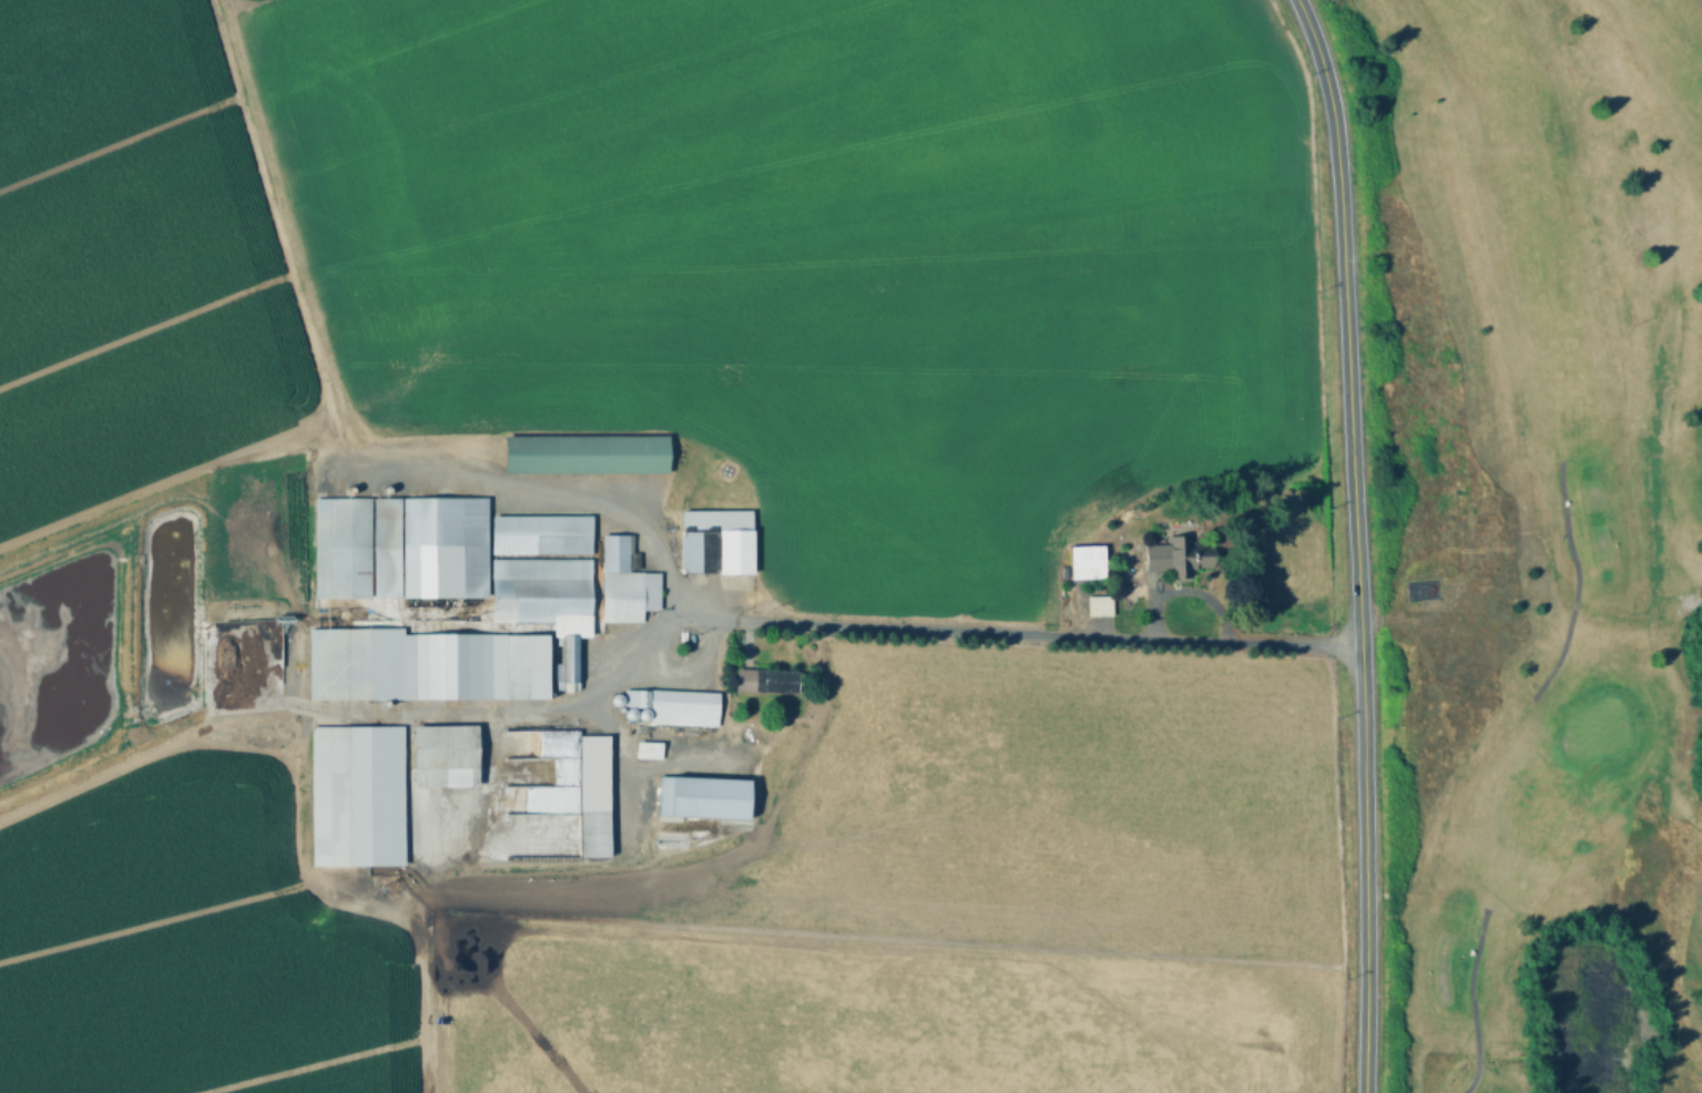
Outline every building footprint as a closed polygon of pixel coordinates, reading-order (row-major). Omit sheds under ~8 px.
[(669,437),(669,471),(507,471),(507,437),(669,437)] [(353,497),(351,497),(349,496),(348,494),(347,493),(347,491),(347,490),(349,488),(350,487),(353,487),(355,488),(356,489),(357,491),(357,493),(356,494),(355,496),(353,497)] [(389,497),(387,497),(386,497),(385,496),(384,493),(384,492),(384,490),(385,488),(387,487),(389,487),(391,488),(393,489),(394,491),(393,493),(393,494),(391,497),(389,497)] [(487,497),(487,595),(401,595),(401,497),(487,497)] [(398,498),(398,594),(374,594),(374,498),(398,498)] [(369,500),(369,595),(317,595),(317,500),(369,500)] [(753,509),(753,573),(682,573),(682,509),(753,509)] [(592,515),(592,554),(492,553),(492,515),(592,515)] [(640,552),(640,570),(629,569),(629,572),(644,572),(644,586),(650,586),(649,574),(659,574),(659,586),(660,586),(660,610),(644,610),(644,622),(602,622),(603,534),(633,534),(633,552),(640,552)] [(1215,539),(1216,558),(1181,559),(1181,578),(1169,578),(1168,540),(1215,539)] [(1102,579),(1071,580),(1070,546),(1100,545),(1102,579)] [(592,559),(592,632),(551,632),(551,621),(492,621),(492,559),(592,559)] [(658,572),(649,572),(649,562),(659,563),(658,572)] [(1109,614),(1109,594),(1084,595),(1085,615),(1109,614)] [(560,665),(560,678),(543,678),(543,695),(401,695),(401,697),(310,697),(310,627),(401,627),(401,636),(543,636),(543,665),(560,665)] [(580,636),(580,682),(562,682),(563,636),(580,636)] [(799,671),(798,693),(755,691),(755,687),(752,687),(753,673),(756,673),(756,668),(799,671)] [(720,692),(718,725),(650,723),(651,707),(624,706),(625,688),(720,692)] [(619,709),(616,709),(614,708),(612,707),(611,705),(611,703),(611,699),(613,697),(615,696),(619,696),(621,697),(623,699),(624,702),(624,704),(623,707),(621,708),(619,709)] [(633,723),(630,723),(628,722),(626,721),(625,718),(625,716),(625,713),(628,711),(630,709),(633,709),(635,711),(638,713),(639,715),(638,717),(638,721),(635,722),(633,723)] [(645,722),(643,722),(642,722),(641,721),(640,718),(640,717),(640,715),(641,713),(643,712),(645,712),(648,713),(649,714),(650,716),(650,718),(649,719),(648,722),(645,722)] [(477,724),(478,786),(414,787),(414,725),(477,724)] [(404,725),(405,865),(370,865),(313,867),(312,725),(349,726),(404,725)] [(609,735),(610,856),(581,856),(580,735),(609,735)] [(662,742),(662,758),(636,757),(638,740),(662,742)] [(750,779),(748,819),(659,815),(661,775),(750,779)]
